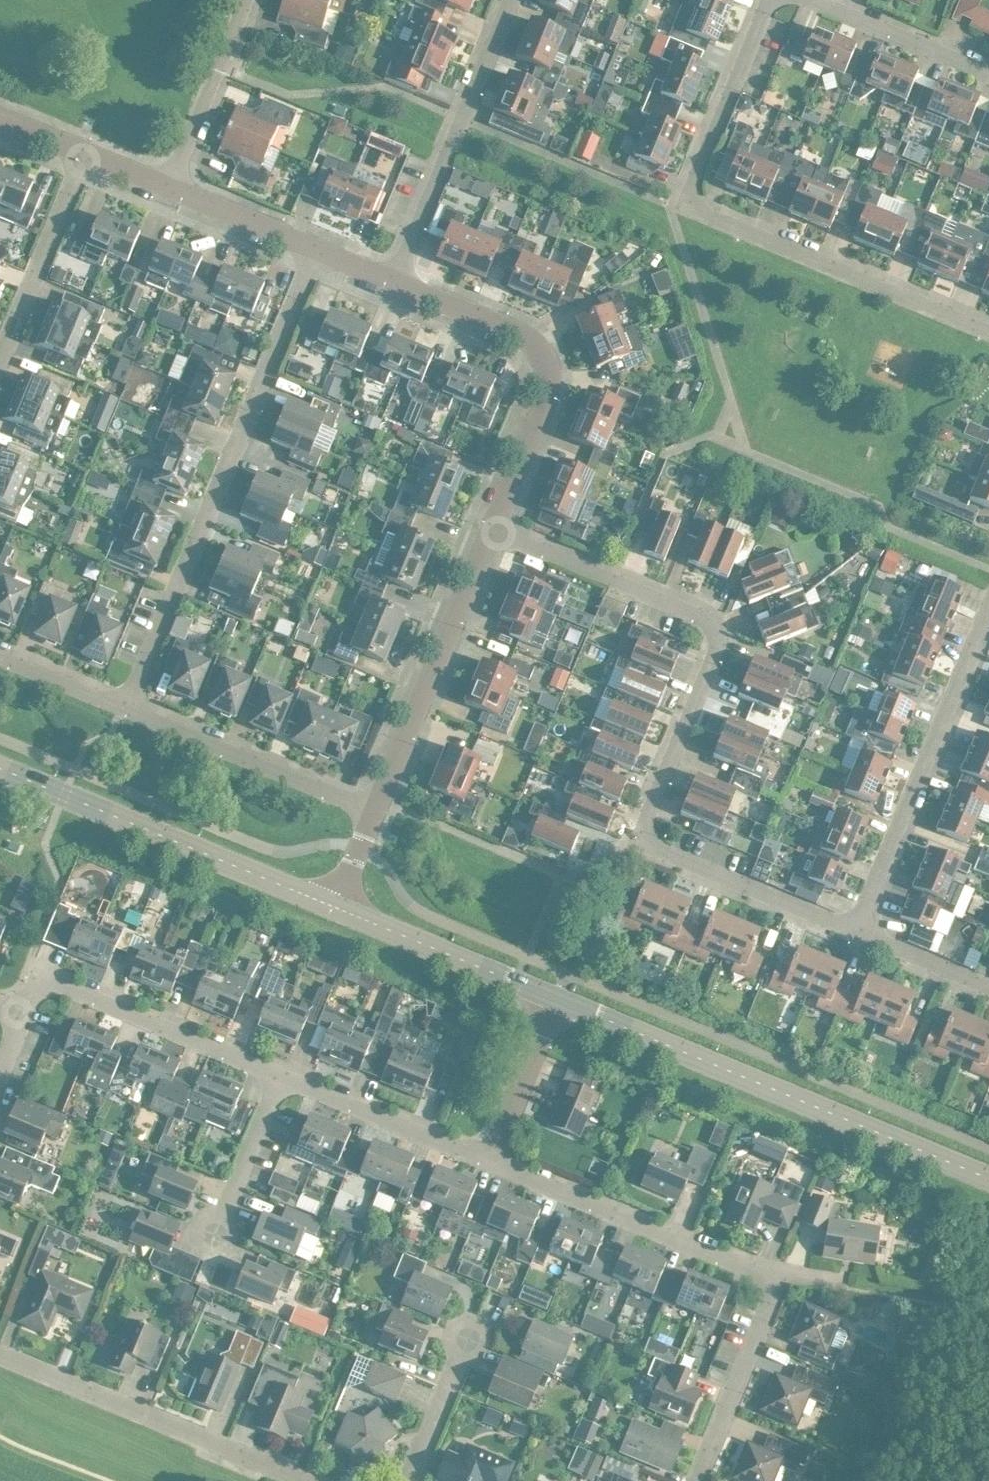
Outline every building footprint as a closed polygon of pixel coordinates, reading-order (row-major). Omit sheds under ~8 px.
[(296,0),(282,0),(275,22),(297,28),(293,39),(323,48),(327,34),(334,38),(342,13),(296,0)] [(342,13),(345,0),(296,0),(342,13)] [(414,2),(438,12),(442,1),(466,11),(471,0),(415,0),(414,2)] [(556,20),(580,30),(592,3),(584,0),(538,0),(537,2),(559,11),(556,20)] [(634,9),(643,13),(645,7),(643,2),(639,0),(637,0),(634,9)] [(723,24),(732,3),(724,0),(686,0),(683,7),(723,24)] [(988,33),(988,0),(961,0),(960,2),(976,9),(969,25),(988,33)] [(357,6),(353,17),(365,20),(368,10),(357,6)] [(446,20),(436,16),(412,6),(404,28),(414,32),(409,44),(446,59),(456,37),(441,31),(446,20)] [(723,24),(683,7),(670,38),(703,52),(707,41),(715,44),(723,24)] [(569,57),(580,30),(556,20),(552,28),(530,19),(522,38),(556,52),(569,57)] [(803,58),(822,66),(835,37),(814,28),(810,40),(798,35),(789,57),(801,62),(803,58)] [(835,37),(822,66),(832,70),(837,90),(847,94),(861,61),(851,57),(855,45),(835,37)] [(532,73),(556,83),(563,66),(552,61),(556,52),(522,38),(515,56),(535,65),(532,73)] [(671,65),(668,73),(698,86),(706,65),(699,62),(703,52),(670,38),(661,60),(671,65)] [(409,44),(404,56),(394,51),(384,75),(418,88),(423,76),(437,82),(446,59),(409,44)] [(338,47),(334,58),(349,64),(353,53),(338,47)] [(872,65),(861,61),(847,94),(859,99),(876,88),(885,92),(897,62),(877,54),(872,65)] [(897,62),(885,92),(881,102),(912,115),(928,75),(897,62)] [(500,92),(549,112),(553,102),(557,104),(564,101),(569,88),(556,83),(532,73),(529,82),(508,73),(500,92)] [(655,81),(647,102),(678,115),(683,104),(689,106),(698,86),(668,73),(663,85),(655,81)] [(947,118),(959,88),(928,75),(912,115),(911,116),(942,129),(947,118)] [(598,118),(611,90),(601,85),(588,114),(598,118)] [(959,88),(947,118),(956,122),(952,131),(974,140),(978,130),(988,104),(988,101),(959,88)] [(543,125),(549,112),(500,92),(493,110),(496,112),(490,126),(545,148),(551,133),(547,126),(543,125)] [(579,93),(574,104),(588,110),(593,99),(579,93)] [(227,129),(269,146),(277,126),(290,128),(296,111),(264,98),(258,112),(237,104),(227,129)] [(649,119),(642,136),(672,148),(680,128),(674,125),(678,115),(647,102),(641,115),(649,119)] [(974,140),(973,142),(988,149),(988,104),(978,130),(974,140)] [(331,117),(326,130),(340,136),(346,122),(331,117)] [(359,139),(378,146),(383,134),(364,127),(359,139)] [(726,180),(724,186),(744,194),(763,148),(751,143),(748,149),(740,146),(746,132),(735,127),(725,149),(737,154),(726,180)] [(261,166),(269,146),(227,129),(216,154),(237,162),(231,177),(264,190),(270,174),(261,166)] [(583,131),(574,154),(590,161),(599,138),(583,131)] [(663,169),(672,148),(642,136),(634,156),(630,154),(625,166),(647,175),(652,164),(663,169)] [(887,137),(881,151),(892,156),(898,142),(887,137)] [(359,138),(349,158),(378,172),(388,152),(359,138)] [(763,148),(744,194),(764,202),(766,199),(776,175),(787,180),(797,157),(785,152),(783,156),(763,148)] [(337,212),(357,163),(344,163),(326,155),(313,187),(323,191),(318,204),(337,212)] [(941,169),(943,158),(929,155),(927,166),(941,169)] [(797,157),(787,180),(799,185),(788,212),(808,221),(822,188),(828,173),(829,170),(797,157)] [(357,163),(337,212),(357,220),(362,207),(372,211),(384,181),(370,175),(357,163)] [(965,167),(959,182),(970,186),(976,172),(965,167)] [(954,168),(950,179),(957,182),(962,171),(954,168)] [(12,175),(0,170),(0,203),(12,175)] [(822,188),(808,221),(828,229),(840,202),(851,206),(861,184),(849,179),(848,181),(828,173),(822,188)] [(12,175),(0,203),(0,218),(26,229),(42,191),(31,186),(32,183),(12,175)] [(861,184),(851,206),(863,212),(852,239),(872,247),(886,215),(875,210),(878,203),(882,193),(861,184)] [(886,215),(872,247),(893,256),(904,228),(915,233),(924,211),(904,202),(897,219),(886,215)] [(461,267),(474,235),(460,229),(465,215),(444,207),(435,228),(447,233),(437,257),(461,267)] [(553,210),(550,218),(562,223),(566,215),(553,210)] [(924,211),(915,233),(928,238),(916,265),(936,274),(950,241),(939,237),(942,229),(946,220),(924,211)] [(106,253),(118,224),(98,215),(93,227),(82,222),(73,244),(85,249),(86,245),(106,253)] [(513,216),(508,227),(516,230),(520,219),(513,216)] [(139,232),(118,224),(106,253),(127,262),(139,232)] [(936,274),(957,282),(957,281),(968,255),(980,260),(988,238),(988,237),(969,228),(957,224),(950,241),(936,274)] [(495,253),(507,258),(515,236),(494,227),(489,241),(474,235),(461,267),(485,277),(495,253)] [(508,287),(532,297),(545,264),(531,258),(536,245),(515,236),(507,258),(518,262),(508,287)] [(980,260),(988,264),(988,238),(980,260)] [(169,279),(181,249),(160,241),(143,282),(165,290),(169,279)] [(545,264),(532,297),(556,307),(570,306),(593,250),(572,241),(560,270),(545,264)] [(201,258),(181,249),(169,279),(185,286),(182,294),(197,300),(206,277),(195,273),(201,258)] [(612,258),(604,265),(612,274),(620,267),(612,258)] [(124,265),(118,280),(130,284),(136,269),(124,265)] [(211,265),(206,277),(197,300),(211,306),(210,309),(226,316),(230,305),(231,305),(243,275),(223,267),(222,269),(211,265)] [(54,266),(49,278),(61,283),(66,271),(54,266)] [(980,292),(988,296),(988,271),(980,292)] [(243,275),(231,305),(251,313),(249,317),(261,322),(270,299),(259,295),(264,283),(243,275)] [(131,284),(121,307),(133,312),(143,289),(131,284)] [(576,319),(586,343),(619,331),(613,316),(626,311),(618,289),(597,298),(601,310),(576,319)] [(53,301),(44,323),(94,344),(101,326),(97,325),(104,309),(65,293),(60,304),(53,301)] [(338,349),(350,320),(329,311),(325,322),(314,318),(304,340),(313,344),(311,348),(324,354),(328,345),(338,349)] [(177,315),(171,329),(179,332),(184,318),(177,315)] [(137,320),(131,336),(142,340),(148,325),(137,320)] [(333,360),(364,373),(373,350),(363,346),(370,328),(350,320),(338,349),(333,360)] [(94,344),(44,323),(35,345),(47,350),(42,361),(76,375),(83,359),(86,361),(94,344)] [(695,354),(684,325),(668,331),(679,360),(695,354)] [(221,326),(212,349),(233,358),(239,343),(235,332),(221,326)] [(619,331),(586,343),(595,368),(620,358),(625,370),(646,362),(638,340),(624,345),(619,331)] [(391,371),(400,375),(412,345),(392,337),(384,354),(373,350),(364,373),(362,379),(384,388),(391,371)] [(246,340),(240,355),(254,359),(259,345),(246,340)] [(411,397),(425,403),(441,364),(430,360),(433,354),(412,345),(400,375),(410,379),(407,386),(411,397)] [(178,382),(192,387),(224,401),(234,377),(210,366),(214,355),(193,346),(178,382)] [(140,350),(135,362),(147,367),(152,355),(140,350)] [(441,364),(425,403),(424,404),(436,409),(438,404),(448,408),(453,397),(462,401),(474,371),(454,363),(451,369),(441,364)] [(22,375),(13,397),(63,417),(70,400),(67,398),(73,383),(39,369),(34,380),(22,375)] [(474,371),(462,401),(473,405),(466,422),(487,430),(501,396),(498,394),(501,387),(493,383),(495,380),(474,371)] [(109,381),(105,391),(118,396),(122,386),(109,381)] [(678,382),(672,397),(681,401),(687,386),(678,382)] [(164,417),(185,426),(190,414),(214,425),(224,401),(192,387),(186,402),(172,396),(164,417)] [(579,414),(612,427),(618,413),(631,418),(640,397),(618,388),(613,400),(589,390),(579,414)] [(5,419),(28,428),(24,440),(46,449),(52,433),(56,435),(63,417),(13,397),(5,419)] [(279,420),(316,435),(321,423),(332,427),(340,408),(313,397),(309,408),(288,399),(279,420)] [(96,410),(89,426),(103,432),(110,415),(96,410)] [(365,414),(361,425),(376,431),(381,420),(365,414)] [(589,460),(610,468),(619,447),(606,442),(612,427),(579,414),(569,438),(594,448),(589,460)] [(180,438),(185,426),(164,417),(155,438),(168,444),(162,458),(195,472),(205,448),(180,438)] [(311,448),(316,435),(279,420),(271,441),(292,450),(287,461),(313,472),(321,452),(311,448)] [(940,427),(936,437),(944,441),(948,430),(940,427)] [(403,429),(399,437),(411,442),(415,434),(403,429)] [(358,437),(352,451),(366,456),(372,442),(358,437)] [(419,482),(452,495),(462,471),(437,461),(442,449),(421,440),(412,462),(425,467),(419,482)] [(33,491),(36,473),(43,457),(9,443),(5,454),(0,453),(0,478),(33,491)] [(967,475),(977,479),(988,483),(988,446),(983,444),(978,455),(976,454),(967,475)] [(477,445),(473,455),(484,460),(488,449),(477,445)] [(645,452),(639,466),(648,470),(654,455),(645,452)] [(143,467),(134,488),(155,497),(160,486),(185,496),(195,472),(162,458),(156,473),(143,467)] [(550,485),(582,498),(588,484),(602,489),(610,468),(589,460),(584,471),(559,461),(550,485)] [(343,469),(336,485),(349,491),(356,474),(343,469)] [(90,470),(86,482),(96,486),(101,475),(90,470)] [(249,494),(286,510),(291,497),(301,501),(309,482),(283,471),(278,482),(257,473),(249,494)] [(33,491),(0,478),(0,517),(15,523),(22,506),(33,491)] [(969,499),(988,507),(988,483),(977,479),(969,499)] [(316,480),(311,491),(322,496),(327,485),(316,480)] [(391,512),(412,520),(417,509),(442,519),(452,495),(419,482),(413,496),(400,491),(391,512)] [(576,513),(582,498),(550,485),(540,509),(542,510),(537,521),(581,540),(590,518),(576,513)] [(916,486),(912,498),(927,504),(931,493),(916,486)] [(155,497),(134,488),(125,510),(139,515),(133,530),(165,543),(175,519),(151,509),(155,497)] [(280,522),(286,510),(249,494),(240,515),(261,524),(257,535),(283,546),(291,526),(280,522)] [(664,502),(653,498),(639,533),(649,538),(643,553),(663,561),(679,521),(660,513),(664,502)] [(946,512),(962,519),(966,507),(951,501),(946,512)] [(775,502),(769,516),(788,524),(794,510),(775,502)] [(385,534),(379,548),(422,566),(432,542),(408,532),(412,520),(391,512),(383,533),(385,534)] [(707,570),(723,531),(704,523),(707,517),(696,512),(686,534),(697,538),(687,562),(707,570)] [(723,531),(707,570),(726,579),(736,555),(746,559),(756,536),(737,528),(734,535),(723,531)] [(165,543),(133,530),(127,544),(113,539),(104,560),(126,569),(131,557),(155,567),(165,543)] [(876,561),(883,550),(870,543),(864,554),(876,561)] [(51,581),(64,550),(49,544),(36,574),(51,581)] [(0,556),(0,563),(3,564),(7,556),(9,557),(12,548),(5,545),(0,556)] [(218,568),(255,583),(260,571),(270,575),(278,556),(252,545),(248,556),(227,547),(218,568)] [(351,578),(362,583),(383,592),(388,580),(413,590),(422,566),(379,548),(373,563),(371,562),(367,572),(355,567),(351,578)] [(779,604),(792,599),(803,594),(799,583),(798,583),(791,563),(786,550),(748,565),(753,578),(740,583),(748,603),(775,593),(779,604)] [(879,572),(893,578),(901,556),(886,550),(879,572)] [(0,564),(0,621),(13,626),(28,589),(12,582),(16,571),(0,564)] [(516,575),(507,597),(541,611),(550,590),(563,595),(568,583),(525,565),(520,577),(516,575)] [(250,596),(255,583),(218,568),(209,589),(211,590),(207,601),(252,619),(260,600),(250,596)] [(963,590),(932,578),(927,589),(918,585),(915,594),(955,610),(963,590)] [(34,635),(60,645),(75,608),(59,602),(63,591),(43,582),(32,610),(43,614),(34,635)] [(361,624),(393,637),(403,614),(378,603),(383,592),(362,583),(353,604),(367,610),(361,624)] [(78,629),(89,634),(81,654),(106,665),(121,628),(105,621),(109,610),(105,608),(108,600),(93,594),(78,629)] [(808,606),(803,594),(792,599),(779,604),(769,608),(773,619),(757,626),(765,646),(805,630),(797,610),(808,606)] [(903,622),(943,639),(955,610),(915,594),(903,622)] [(626,606),(603,596),(599,606),(622,616),(626,606)] [(121,609),(140,613),(143,601),(124,597),(121,609)] [(533,632),(541,611),(507,597),(499,618),(513,624),(508,635),(541,649),(546,637),(533,632)] [(583,613),(578,625),(589,630),(594,617),(583,613)] [(228,618),(223,631),(231,635),(237,622),(228,618)] [(895,641),(904,645),(900,655),(931,668),(943,639),(903,622),(895,641)] [(856,623),(851,634),(868,641),(872,630),(856,623)] [(383,662),(393,637),(361,624),(355,639),(341,633),(332,654),(354,663),(358,651),(383,662)] [(638,640),(630,660),(645,667),(669,677),(678,656),(662,650),(667,639),(632,624),(627,636),(638,640)] [(297,630),(294,639),(313,646),(316,636),(297,630)] [(176,637),(165,665),(176,670),(168,690),(193,701),(208,664),(192,657),(196,646),(176,637)] [(801,646),(797,655),(809,660),(812,651),(801,646)] [(557,650),(552,662),(568,668),(573,656),(557,650)] [(321,670),(324,658),(304,651),(300,663),(321,670)] [(931,668),(900,655),(892,652),(880,681),(917,697),(921,687),(923,688),(931,668)] [(206,682),(217,687),(209,707),(234,718),(249,681),(233,674),(237,663),(217,655),(206,682)] [(640,677),(645,667),(630,660),(619,655),(614,667),(625,671),(617,691),(633,698),(656,708),(665,687),(640,677)] [(745,676),(785,692),(793,673),(807,679),(811,668),(782,656),(777,666),(754,656),(745,676)] [(505,670),(481,660),(472,681),(506,695),(515,674),(528,680),(533,668),(510,658),(505,670)] [(250,724),(275,735),(290,698),(266,687),(268,681),(257,676),(247,699),(258,704),(250,724)] [(749,713),(786,728),(794,709),(780,704),(785,692),(745,676),(737,696),(754,703),(749,713)] [(833,678),(828,689),(840,695),(845,684),(833,678)] [(498,716),(506,695),(472,681),(464,703),(488,712),(483,724),(506,734),(511,722),(498,716)] [(617,691),(606,686),(601,698),(612,702),(604,722),(644,739),(652,718),(629,709),(633,698),(617,691)] [(292,741),(316,752),(332,715),(316,708),(320,697),(300,689),(289,717),(300,721),(292,741)] [(541,693),(536,705),(553,711),(558,699),(541,693)] [(884,693),(876,713),(907,726),(915,706),(884,693)] [(856,705),(844,734),(875,747),(879,738),(898,746),(907,726),(876,713),(856,705)] [(822,708),(818,720),(828,724),(832,712),(822,708)] [(347,721),(332,715),(316,752),(341,762),(349,742),(361,746),(372,719),(352,710),(347,721)] [(729,717),(720,737),(760,753),(767,736),(780,742),(786,728),(749,713),(745,724),(729,717)] [(604,722),(593,717),(588,729),(599,733),(591,753),(607,760),(631,770),(639,750),(600,733),(604,722)] [(968,751),(988,760),(988,737),(976,732),(968,751)] [(736,766),(731,777),(761,789),(769,770),(755,764),(760,753),(720,737),(712,756),(736,766)] [(526,741),(522,750),(534,755),(538,746),(526,741)] [(437,767),(471,781),(480,760),(493,765),(498,754),(475,744),(470,755),(446,745),(437,767)] [(603,771),(607,760),(591,753),(580,749),(576,760),(586,765),(578,784),(578,785),(602,795),(618,801),(626,781),(603,771)] [(860,751),(852,771),(883,784),(891,764),(860,751)] [(988,794),(988,760),(968,751),(960,771),(969,775),(966,785),(988,794)] [(466,793),(471,781),(437,767),(428,788),(452,798),(448,809),(471,819),(479,799),(466,793)] [(883,784),(852,771),(843,791),(874,804),(883,784)] [(696,775),(688,794),(727,811),(735,792),(756,801),(761,789),(731,777),(727,787),(696,775)] [(578,785),(578,784),(567,780),(563,791),(574,796),(565,816),(568,817),(605,832),(613,812),(598,805),(602,795),(578,785)] [(966,785),(962,794),(952,790),(944,810),(975,823),(977,818),(988,823),(988,820),(988,794),(966,785)] [(810,802),(831,811),(836,799),(814,791),(810,802)] [(727,811),(688,794),(680,814),(704,824),(699,834),(727,846),(731,835),(720,830),(727,811)] [(533,801),(528,813),(539,817),(530,837),(570,854),(578,834),(564,828),(539,817),(544,806),(533,801)] [(836,810),(828,830),(859,842),(867,823),(836,810)] [(975,823),(944,810),(936,830),(967,843),(975,823)] [(806,853),(806,854),(838,867),(841,859),(850,862),(859,842),(828,830),(817,825),(806,853)] [(772,828),(768,838),(777,842),(781,832),(772,828)] [(741,869),(746,850),(729,846),(724,864),(741,869)] [(978,857),(988,862),(988,848),(983,846),(978,857)] [(928,848),(920,868),(951,881),(955,870),(966,875),(970,865),(928,848)] [(793,872),(788,884),(797,888),(798,888),(818,896),(819,897),(824,886),(838,892),(847,871),(838,867),(806,854),(805,854),(796,874),(793,872)] [(978,857),(973,869),(988,876),(988,862),(978,857)] [(753,865),(749,876),(765,882),(769,872),(753,865)] [(920,868),(912,888),(922,892),(919,901),(939,910),(953,915),(965,887),(951,881),(920,868)] [(652,929),(667,893),(644,883),(640,895),(639,894),(637,899),(638,899),(636,904),(624,899),(614,923),(636,932),(640,924),(652,929)] [(154,887),(150,897),(163,902),(167,892),(154,887)] [(683,951),(693,928),(681,923),(684,918),(686,914),(685,914),(690,902),(667,893),(652,929),(665,934),(662,942),(683,951)] [(908,897),(899,917),(913,923),(909,934),(931,944),(936,932),(945,935),(953,915),(939,910),(919,901),(908,897)] [(66,951),(86,959),(100,927),(68,914),(70,909),(58,904),(47,930),(70,940),(66,951)] [(128,909),(123,921),(137,926),(142,915),(128,909)] [(722,957),(737,921),(714,912),(709,923),(708,923),(706,928),(707,928),(705,933),(693,928),(683,951),(705,961),(709,952),(722,957)] [(737,921),(722,957),(734,963),(731,971),(753,980),(763,957),(751,952),(753,947),(754,947),(756,943),(755,942),(759,931),(737,921)] [(111,931),(100,927),(86,959),(106,968),(123,928),(114,924),(111,931)] [(977,927),(971,941),(982,945),(988,931),(977,927)] [(149,985),(163,953),(151,948),(154,941),(145,937),(129,977),(149,985)] [(279,939),(275,949),(284,952),(288,942),(279,939)] [(174,958),(163,953),(149,985),(169,994),(181,967),(192,972),(202,946),(190,941),(185,954),(177,950),(174,958)] [(212,1011),(225,979),(214,974),(217,967),(209,964),(214,951),(202,946),(192,972),(203,976),(192,1003),(212,1011)] [(794,987),(807,993),(822,956),(799,947),(794,958),(793,958),(791,963),(792,963),(790,968),(778,963),(768,987),(791,996),(794,987)] [(822,956),(807,993),(819,998),(816,1006),(838,1015),(847,992),(836,987),(838,982),(839,982),(841,978),(840,977),(844,966),(822,956)] [(225,979),(212,1011),(232,1020),(243,993),(254,998),(267,966),(251,959),(243,978),(239,976),(236,984),(225,979)] [(254,1029),(275,1037),(288,1005),(277,1000),(284,982),(279,970),(268,966),(254,998),(265,1003),(254,1029)] [(355,984),(367,989),(371,977),(360,973),(355,984)] [(847,992),(838,1015),(860,1024),(863,1016),(876,1021),(890,985),(868,976),(863,987),(862,987),(860,991),(861,991),(859,997),(847,992)] [(324,983),(321,989),(329,992),(332,986),(324,983)] [(913,994),(890,985),(876,1021),(888,1026),(885,1035),(907,1044),(916,1021),(905,1016),(907,1010),(908,1011),(909,1006),(913,994)] [(298,1009),(288,1005),(275,1037),(295,1046),(305,1021),(316,1025),(330,993),(329,992),(321,989),(318,988),(312,1004),(302,1000),(298,1009)] [(386,1001),(381,1014),(392,1018),(398,1005),(386,1001)] [(436,1004),(430,1017),(457,1028),(462,1015),(436,1004)] [(948,1051),(961,1056),(976,1020),(953,1011),(948,1022),(947,1022),(945,1026),(946,1027),(944,1032),(932,1027),(922,1051),(945,1060),(948,1051)] [(396,1012),(392,1020),(404,1025),(403,1015),(396,1012)] [(337,1063),(351,1031),(340,1026),(343,1019),(334,1015),(317,1055),(337,1063)] [(351,1031),(337,1063),(358,1072),(369,1045),(380,1049),(392,1020),(381,1015),(374,1032),(365,1028),(362,1036),(351,1031)] [(63,1051),(83,1059),(96,1027),(76,1019),(72,1029),(59,1024),(48,1052),(60,1057),(63,1051)] [(392,1020),(380,1049),(391,1054),(380,1081),(400,1090),(414,1057),(418,1046),(407,1041),(406,1045),(397,1041),(404,1025),(392,1020)] [(961,1056),(973,1062),(970,1070),(988,1078),(988,1026),(976,1020),(961,1056)] [(96,1027),(83,1059),(94,1064),(86,1082),(107,1090),(117,1067),(122,1055),(111,1050),(117,1035),(96,1027)] [(128,1072),(117,1067),(107,1090),(118,1095),(123,1085),(131,1088),(134,1081),(146,1086),(159,1053),(139,1044),(128,1072)] [(180,1061),(159,1053),(146,1086),(156,1090),(149,1108),(170,1116),(179,1093),(168,1089),(180,1061)] [(445,1070),(414,1057),(400,1090),(421,1098),(425,1087),(436,1091),(445,1070)] [(579,1137),(596,1095),(588,1091),(593,1078),(568,1068),(562,1081),(566,1083),(549,1124),(579,1137)] [(190,1098),(179,1093),(170,1116),(181,1121),(184,1116),(203,1124),(205,1121),(222,1079),(202,1071),(190,1098)] [(242,1087),(222,1079),(205,1121),(235,1134),(248,1103),(238,1098),(242,1087)] [(35,1118),(14,1109),(4,1133),(8,1135),(5,1140),(36,1153),(45,1132),(56,1137),(64,1117),(40,1107),(35,1118)] [(313,1165),(329,1124),(309,1115),(299,1140),(291,1136),(285,1153),(313,1165)] [(350,1132),(329,1124),(313,1165),(344,1178),(346,1172),(347,1172),(356,1148),(345,1143),(350,1132)] [(100,1129),(95,1141),(107,1146),(112,1134),(100,1129)] [(380,1181),(393,1150),(372,1141),(368,1153),(356,1148),(347,1172),(358,1176),(359,1172),(380,1181)] [(114,1143),(107,1161),(119,1166),(126,1147),(114,1143)] [(702,1186),(715,1155),(694,1146),(685,1166),(653,1152),(640,1184),(678,1200),(687,1180),(702,1186)] [(409,1198),(419,1174),(408,1170),(413,1158),(393,1150),(380,1181),(375,1192),(406,1205),(409,1198)] [(149,1193),(186,1208),(196,1185),(168,1173),(173,1162),(149,1153),(140,1174),(155,1180),(149,1193)] [(18,1203),(24,1188),(30,1185),(52,1194),(59,1177),(51,1174),(54,1167),(31,1157),(25,1171),(0,1161),(0,1195),(18,1203)] [(430,1179),(419,1174),(409,1198),(421,1202),(423,1198),(443,1207),(456,1176),(435,1167),(430,1179)] [(819,1174),(814,1187),(830,1194),(835,1181),(819,1174)] [(468,1234),(473,1224),(483,1198),(472,1193),(476,1184),(456,1176),(443,1207),(456,1212),(450,1227),(468,1234)] [(743,1176),(724,1220),(754,1232),(760,1217),(768,1220),(787,1228),(797,1204),(803,1189),(774,1177),(770,1187),(743,1176)] [(299,1197),(273,1187),(269,1198),(294,1208),(299,1197)] [(486,1225),(506,1233),(519,1202),(498,1193),(494,1202),(483,1198),(473,1224),(484,1229),(486,1225)] [(299,1197),(295,1208),(313,1215),(319,1203),(300,1195),(299,1197)] [(829,1222),(832,1204),(813,1196),(802,1222),(822,1230),(827,1231),(823,1254),(872,1262),(878,1230),(829,1222)] [(539,1210),(519,1202),(506,1233),(526,1241),(523,1249),(534,1254),(544,1230),(533,1226),(539,1210)] [(283,1206),(278,1219),(262,1213),(253,1235),(275,1244),(279,1256),(291,1262),(305,1256),(310,1243),(305,1232),(315,1236),(320,1222),(283,1206)] [(177,1277),(186,1254),(170,1247),(178,1227),(141,1212),(131,1237),(154,1247),(149,1260),(151,1266),(177,1277)] [(351,1216),(346,1229),(357,1233),(363,1220),(351,1216)] [(549,1251),(569,1259),(582,1228),(561,1220),(555,1235),(544,1230),(534,1254),(531,1260),(543,1265),(549,1251)] [(47,1226),(41,1240),(53,1245),(59,1230),(47,1226)] [(598,1280),(609,1253),(598,1248),(602,1237),(582,1228),(569,1259),(582,1264),(579,1272),(598,1280)] [(16,1241),(0,1234),(0,1254),(9,1258),(16,1241)] [(333,1271),(342,1249),(325,1243),(316,1265),(333,1271)] [(411,1243),(408,1251),(419,1255),(422,1248),(411,1243)] [(609,1253),(598,1280),(616,1287),(619,1280),(632,1285),(645,1254),(625,1246),(620,1257),(609,1253)] [(55,1306),(79,1316),(89,1292),(41,1272),(49,1253),(38,1248),(27,1275),(38,1279),(21,1320),(45,1330),(55,1306)] [(409,1284),(402,1301),(439,1317),(450,1289),(420,1276),(426,1263),(403,1253),(393,1277),(409,1284)] [(645,1254),(632,1285),(652,1294),(651,1298),(662,1303),(672,1278),(661,1274),(666,1263),(645,1254)] [(461,1260),(456,1272),(468,1277),(472,1265),(461,1260)] [(287,1292),(295,1272),(273,1262),(269,1272),(265,1273),(249,1266),(243,1268),(235,1289),(272,1304),(279,1288),(287,1292)] [(672,1278),(662,1303),(673,1307),(675,1303),(695,1312),(708,1281),(688,1272),(683,1283),(672,1278)] [(333,1277),(330,1282),(339,1285),(341,1280),(333,1277)] [(177,1281),(171,1296),(189,1303),(195,1288),(177,1281)] [(708,1281),(695,1312),(716,1320),(722,1304),(729,1289),(708,1281)] [(502,1296),(498,1306),(505,1309),(510,1299),(502,1296)] [(804,1359),(832,1371),(835,1363),(846,1336),(843,1331),(836,1328),(840,1318),(803,1303),(788,1340),(808,1348),(804,1359)] [(384,1331),(378,1345),(415,1360),(426,1335),(405,1326),(410,1315),(382,1304),(374,1323),(376,1328),(384,1331)] [(722,1304),(716,1320),(727,1324),(734,1308),(722,1304)] [(252,1313),(246,1326),(257,1330),(261,1321),(263,1317),(252,1313)] [(263,1317),(261,1321),(274,1326),(277,1319),(264,1313),(263,1317)] [(140,1326),(129,1321),(117,1349),(115,1349),(108,1365),(129,1374),(134,1362),(156,1371),(170,1338),(144,1327),(145,1325),(140,1324),(140,1326)] [(278,1321),(269,1344),(279,1348),(289,1326),(278,1321)] [(572,1337),(533,1321),(522,1348),(523,1349),(518,1360),(553,1374),(558,1363),(560,1364),(572,1337)] [(330,1330),(326,1338),(336,1343),(340,1334),(330,1330)] [(263,1342),(235,1331),(223,1361),(208,1355),(190,1399),(220,1411),(240,1363),(252,1368),(263,1342)] [(357,1356),(351,1372),(366,1379),(364,1383),(373,1393),(395,1402),(405,1376),(357,1356)] [(488,1392),(527,1408),(536,1386),(543,1389),(548,1376),(503,1357),(488,1392)] [(654,1358),(647,1375),(654,1378),(650,1389),(652,1393),(655,1394),(650,1407),(687,1422),(699,1392),(692,1389),(697,1375),(686,1371),(654,1358)] [(262,1408),(254,1426),(284,1438),(288,1428),(303,1435),(311,1414),(296,1407),(301,1396),(292,1392),(298,1377),(263,1363),(250,1396),(258,1400),(262,1408)] [(835,1363),(832,1371),(843,1375),(843,1373),(846,1367),(845,1367),(835,1363)] [(759,1410),(796,1425),(807,1397),(823,1404),(827,1395),(831,1397),(837,1382),(801,1367),(794,1382),(774,1373),(759,1410)] [(347,1412),(334,1442),(351,1449),(353,1467),(385,1463),(383,1445),(397,1434),(377,1408),(363,1419),(347,1412)] [(529,1427),(513,1421),(508,1432),(524,1438),(529,1427)] [(623,1450),(667,1469),(683,1431),(663,1423),(659,1433),(635,1423),(623,1450)] [(772,1435),(766,1450),(746,1442),(730,1478),(737,1480),(773,1480),(779,1466),(795,1472),(798,1464),(803,1466),(809,1450),(772,1435)] [(513,1463),(466,1444),(460,1457),(448,1452),(436,1480),(505,1480),(513,1463)] [(579,1476),(589,1480),(592,1480),(602,1457),(590,1452),(580,1474),(579,1476)] [(613,1474),(630,1480),(634,1480),(639,1468),(619,1460),(613,1474)]
